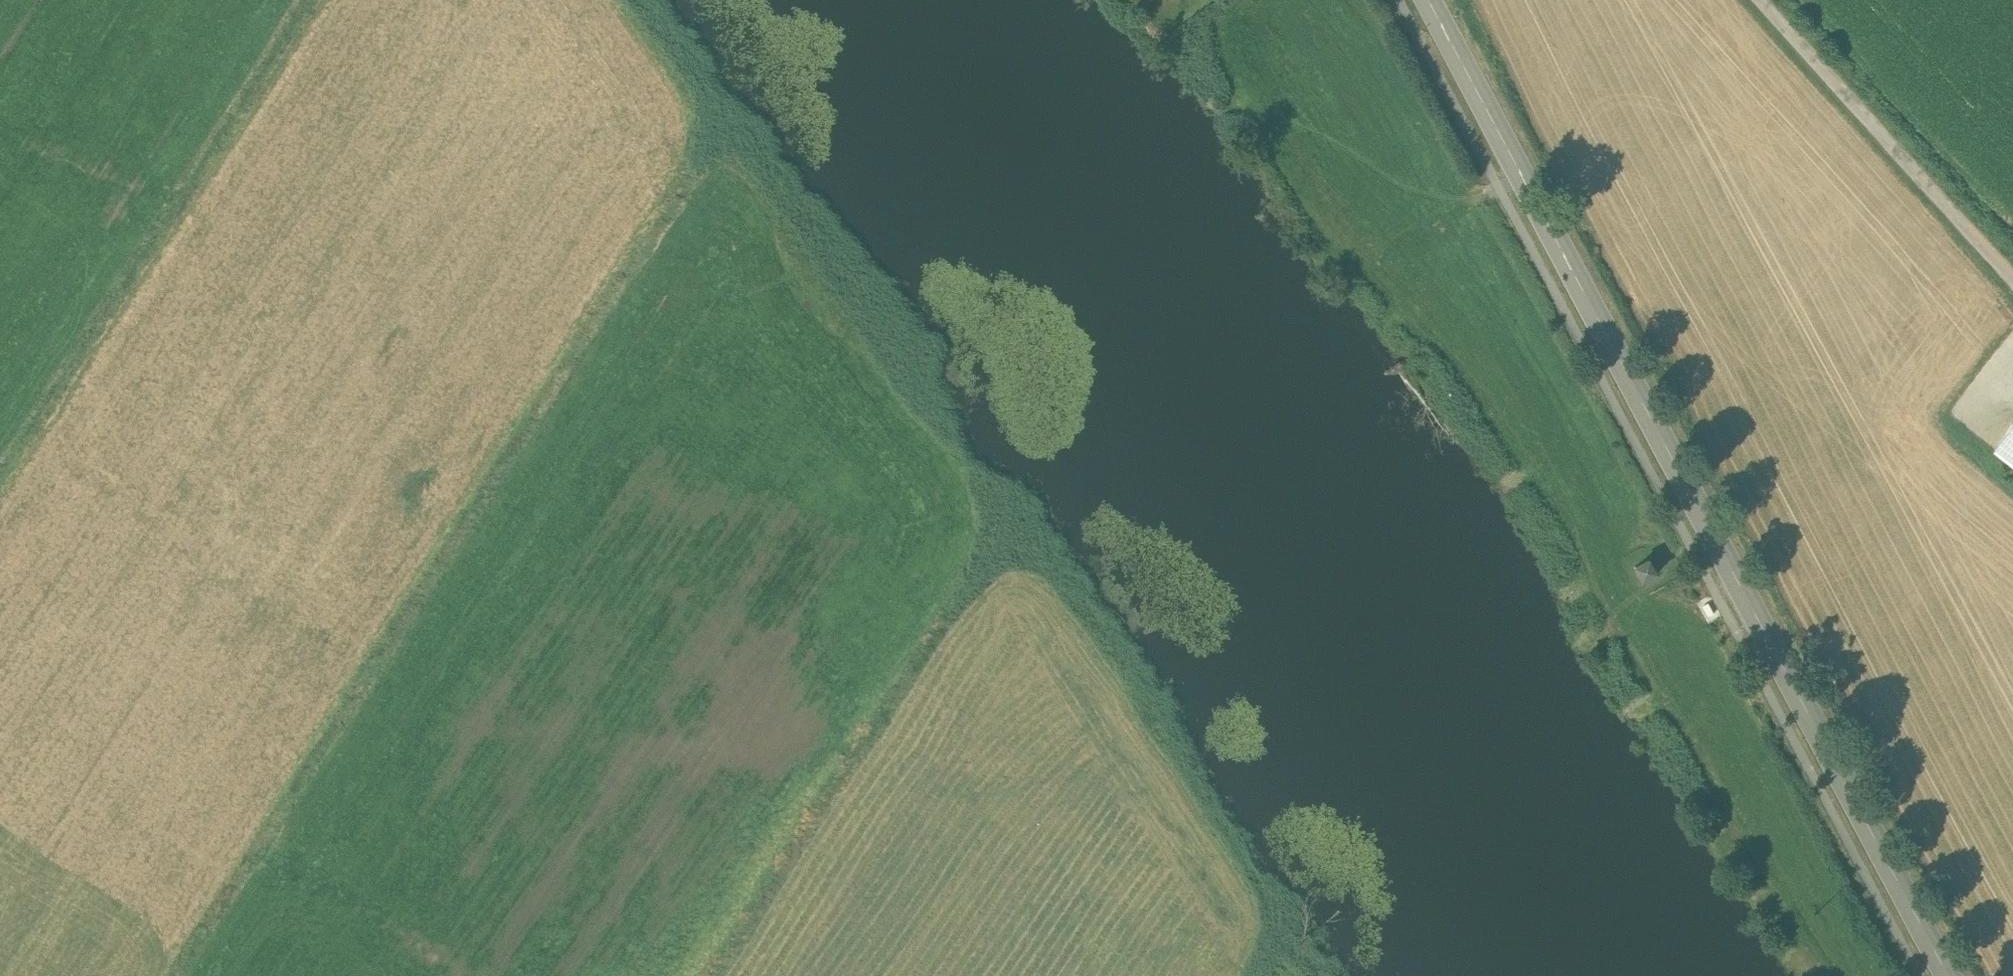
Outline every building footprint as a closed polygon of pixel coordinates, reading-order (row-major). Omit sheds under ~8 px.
[(1996,449),(2012,463),(2012,427),(1996,449)] [(1643,558),(1632,564),(1637,573),(1642,582),(1652,577),(1659,572),(1650,555),(1643,558)]
